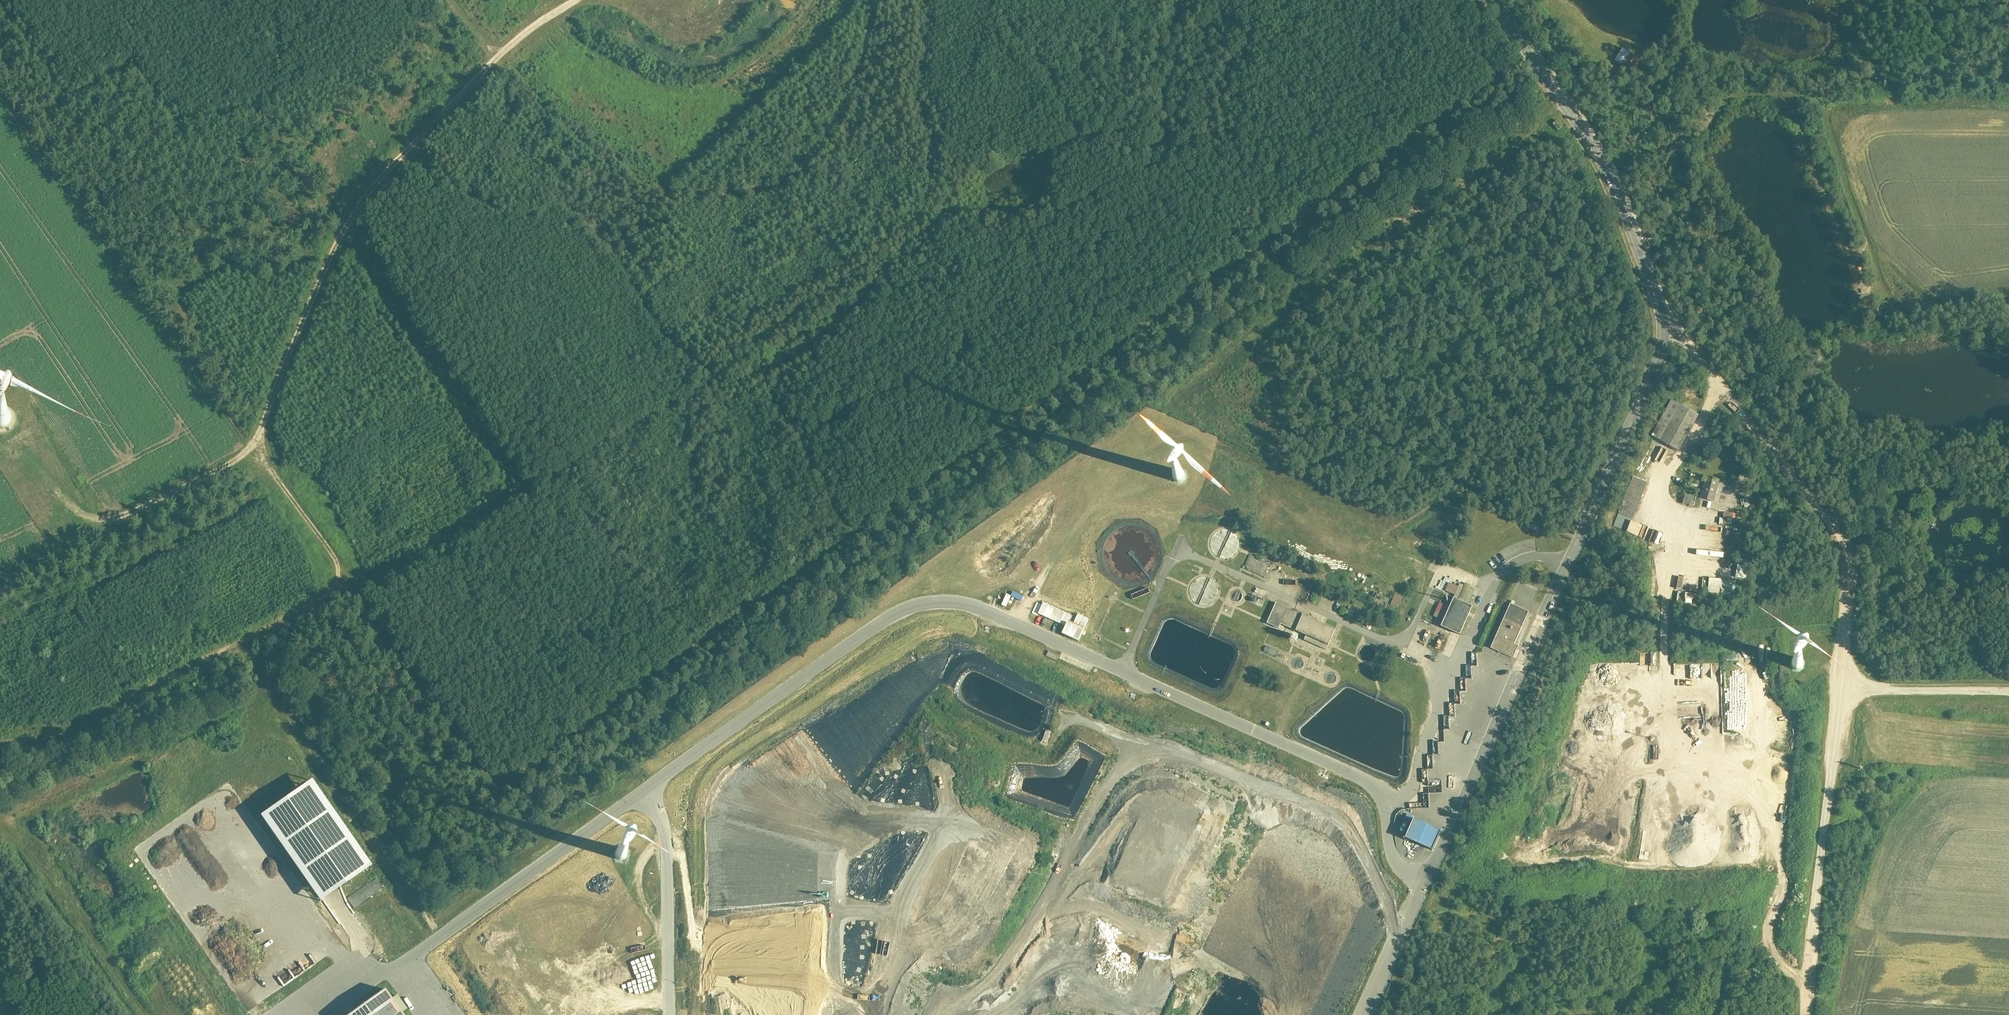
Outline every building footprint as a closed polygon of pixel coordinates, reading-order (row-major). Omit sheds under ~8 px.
[(1651,440),(1678,454),(1698,418),(1672,403),(1651,440)] [(1619,499),(1637,508),(1648,485),(1630,476),(1619,499)] [(1700,500),(1714,505),(1720,483),(1706,479),(1700,500)] [(1738,561),(1735,580),(1752,583),(1755,564),(1738,561)] [(1460,586),(1441,629),(1458,636),(1477,594),(1460,586)] [(1276,604),(1268,621),(1328,649),(1336,632),(1276,604)] [(1511,607),(1491,651),(1510,659),(1530,616),(1511,607)] [(1413,822),(1404,839),(1432,852),(1440,834),(1413,822)] [(382,995),(352,1014),(395,1014),(382,995)]
